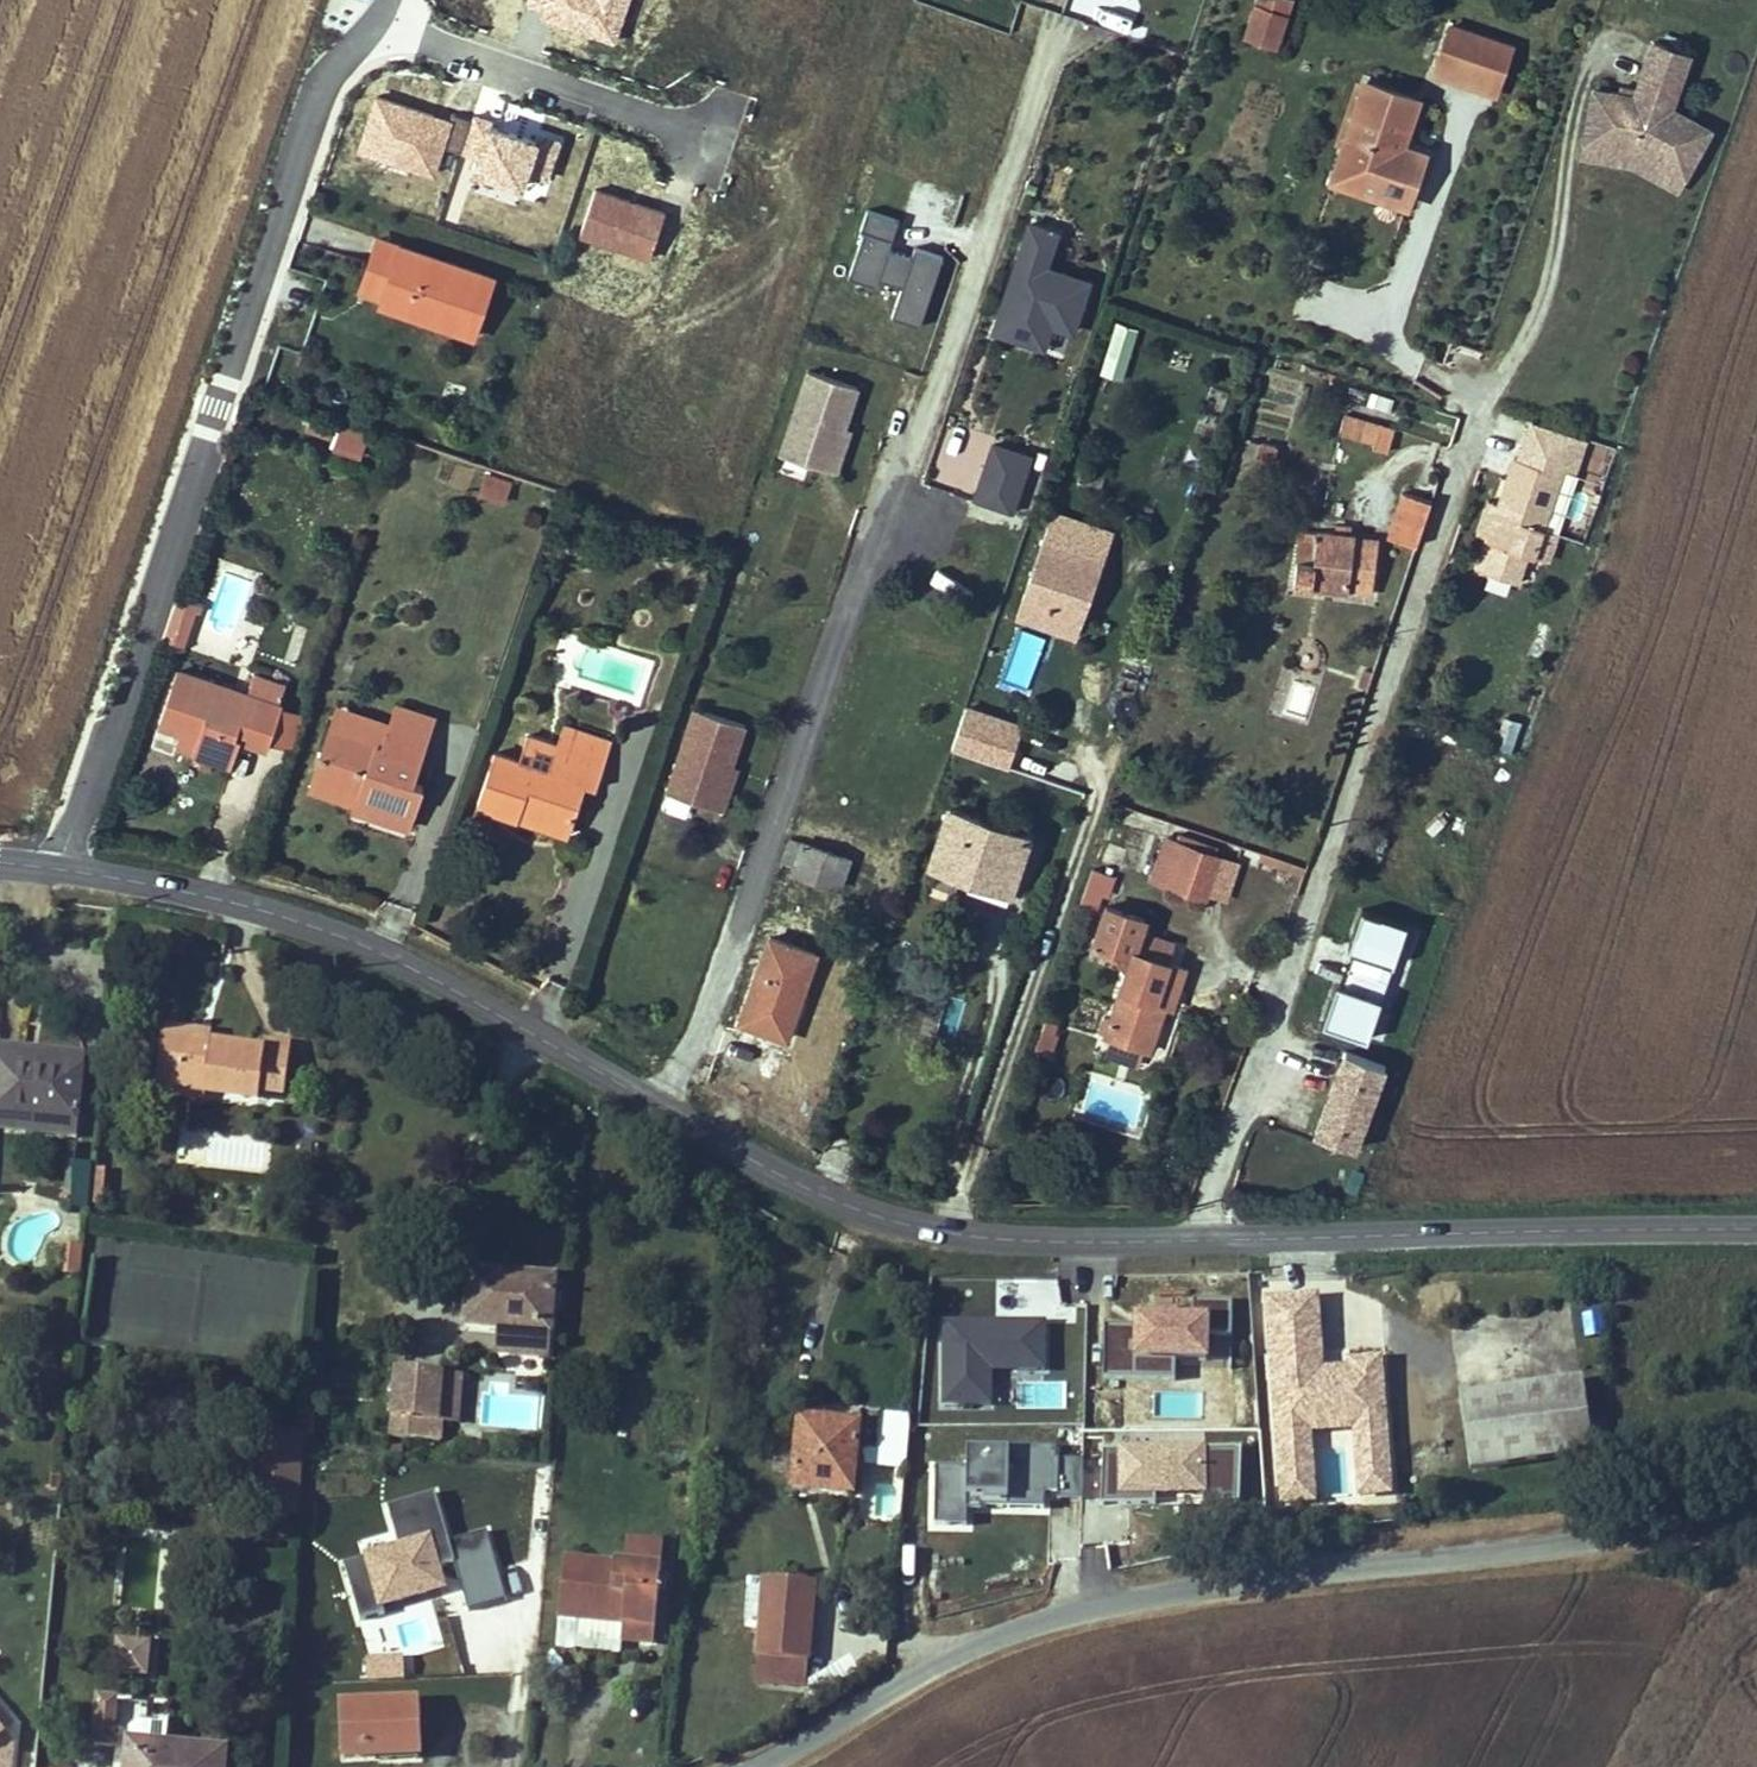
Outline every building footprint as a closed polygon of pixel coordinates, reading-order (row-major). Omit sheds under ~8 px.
[(1249,31),(1275,40),(1284,17),(1257,7),(1249,31)] [(1436,68),(1496,89),(1512,46),(1450,25),(1436,68)] [(1637,149),(1685,176),(1710,129),(1671,107),(1690,54),(1654,41),(1637,89),(1635,95),(1618,92),(1594,88),(1584,140),(1637,149)] [(1367,81),(1338,165),(1385,181),(1381,194),(1407,204),(1424,153),(1401,145),(1417,99),(1367,81)] [(1635,95),(1637,89),(1620,86),(1618,92),(1635,95)] [(528,107),(509,158),(523,163),(543,112),(528,107)] [(543,112),(523,163),(578,184),(597,133),(543,112)] [(1677,189),(1685,176),(1637,149),(1584,140),(1582,155),(1631,164),(1677,189)] [(1338,165),(1333,179),(1381,194),(1385,181),(1338,165)] [(891,315),(921,323),(942,250),(917,243),(914,254),(888,247),(897,214),(867,206),(849,271),(900,285),(891,315)] [(1075,332),(1093,273),(1050,260),(1061,223),(1024,213),(989,329),(1046,346),(1052,325),(1075,332)] [(362,289),(383,297),(401,245),(379,238),(362,289)] [(401,245),(383,297),(381,304),(425,319),(427,314),(435,317),(433,322),(474,336),(494,277),(401,245)] [(427,314),(425,319),(433,322),(435,317),(427,314)] [(1097,370),(1120,378),(1139,325),(1116,317),(1097,370)] [(808,370),(780,454),(808,463),(836,472),(848,437),(841,435),(845,426),(858,387),(808,370)] [(1340,432),(1374,441),(1377,424),(1378,423),(1364,419),(1344,414),(1340,432)] [(310,417),(306,429),(332,438),(336,426),(310,417)] [(1527,553),(1533,556),(1542,529),(1563,467),(1575,471),(1586,438),(1531,420),(1518,458),(1515,457),(1508,479),(1500,504),(1497,511),(1485,507),(1477,533),(1489,537),(1487,540),(1492,542),(1483,570),(1517,582),(1527,553)] [(1374,441),(1373,446),(1388,451),(1395,429),(1377,424),(1374,441)] [(340,425),(334,446),(361,456),(368,435),(340,425)] [(845,426),(841,435),(848,437),(851,428),(845,426)] [(972,496),(1015,509),(1034,448),(991,435),(972,496)] [(1605,465),(1609,444),(1586,439),(1581,459),(1605,465)] [(1262,441),(1259,456),(1273,460),(1276,445),(1262,441)] [(480,492),(504,501),(510,482),(486,474),(480,492)] [(1402,492),(1387,536),(1417,545),(1432,500),(1402,492)] [(1485,507),(1497,511),(1500,504),(1488,499),(1485,507)] [(1337,525),(1336,533),(1349,535),(1350,527),(1337,525)] [(1297,552),(1294,583),(1372,592),(1378,545),(1354,543),(1355,536),(1349,535),(1336,533),(1301,529),(1299,552),(1297,552)] [(1542,529),(1533,556),(1548,560),(1556,534),(1542,529)] [(1379,539),(1355,536),(1354,543),(1378,545),(1379,539)] [(1478,569),(1483,570),(1492,542),(1487,540),(1478,569)] [(1022,599),(1067,614),(1062,629),(1077,634),(1102,562),(1042,542),(1022,599)] [(982,591),(986,575),(949,564),(945,580),(982,591)] [(173,609),(193,615),(195,610),(198,602),(178,595),(173,609)] [(1022,599),(1017,614),(1062,629),(1067,614),(1022,599)] [(173,609),(163,640),(183,646),(193,615),(173,609)] [(1364,669),(1358,686),(1367,690),(1373,673),(1364,669)] [(232,765),(241,737),(236,736),(239,728),(271,739),(282,707),(282,706),(279,704),(286,684),(254,673),(247,694),(177,671),(159,724),(181,731),(176,745),(232,765)] [(965,699),(950,746),(1009,765),(1024,718),(965,699)] [(398,705),(391,724),(427,736),(434,717),(398,705)] [(322,751),(329,753),(336,731),(382,747),(390,724),(337,706),(322,751)] [(282,707),(271,739),(292,746),(303,714),(282,707)] [(695,707),(667,791),(695,800),(723,809),(735,775),(729,773),(732,763),(745,724),(695,707)] [(1500,728),(1494,746),(1511,752),(1520,723),(1504,717),(1500,728)] [(412,781),(427,736),(391,724),(390,724),(382,747),(336,731),(329,753),(322,751),(314,775),(371,794),(365,811),(409,826),(423,784),(412,781)] [(530,813),(571,827),(585,784),(596,788),(605,759),(569,747),(576,730),(563,725),(557,745),(527,735),(518,760),(495,752),(478,803),(518,817),(522,805),(532,809),(530,813)] [(1490,725),(1485,743),(1494,746),(1500,728),(1490,725)] [(239,728),(236,736),(241,737),(268,746),(271,739),(239,728)] [(576,730),(569,747),(605,759),(611,741),(576,730)] [(732,763),(729,773),(735,775),(738,765),(732,763)] [(314,775),(311,786),(357,802),(355,808),(365,811),(371,794),(314,775)] [(522,805),(518,817),(569,833),(571,827),(530,813),(532,809),(522,805)] [(932,862),(1010,890),(1029,836),(951,808),(932,862)] [(790,838),(849,858),(854,844),(825,834),(830,821),(800,810),(790,838)] [(1168,838),(1153,878),(1171,885),(1185,844),(1215,855),(1217,847),(1179,833),(1176,841),(1168,838)] [(790,838),(781,867),(839,887),(849,858),(790,838)] [(1171,885),(1204,897),(1218,855),(1215,855),(1185,844),(1171,885)] [(1283,860),(1281,867),(1304,875),(1307,868),(1283,860)] [(1331,1022),(1377,1032),(1402,913),(1356,904),(1331,1022)] [(1099,1033),(1112,1037),(1143,1047),(1150,1050),(1165,1004),(1165,1003),(1157,1000),(1161,985),(1177,990),(1185,967),(1166,961),(1173,942),(1141,932),(1145,919),(1106,906),(1093,945),(1130,957),(1126,972),(1110,1018),(1105,1016),(1099,1033)] [(795,995),(800,997),(816,953),(804,949),(808,938),(791,932),(787,943),(770,937),(741,1021),(787,1037),(798,1005),(792,1003),(795,995)] [(1165,1004),(1172,1006),(1177,990),(1161,985),(1157,1000),(1165,1003),(1165,1004)] [(795,995),(792,1003),(798,1005),(800,997),(795,995)] [(1057,1032),(1043,1027),(1033,1052),(1048,1057),(1057,1032)] [(285,1093),(291,1046),(265,1043),(264,1051),(211,1044),(199,1042),(201,1033),(164,1029),(157,1076),(206,1082),(204,1092),(258,1099),(260,1090),(285,1093)] [(211,1044),(212,1035),(201,1033),(199,1042),(211,1044)] [(1137,1064),(1143,1047),(1112,1037),(1106,1054),(1137,1064)] [(1358,1156),(1389,1058),(1342,1043),(1319,1114),(1314,1112),(1305,1139),(1358,1156)] [(86,1055),(0,1046),(0,1059),(84,1067),(86,1055)] [(84,1067),(0,1059),(0,1116),(78,1124),(84,1067)] [(204,1092),(206,1082),(157,1076),(155,1094),(203,1100),(204,1092)] [(78,1124),(0,1116),(0,1130),(77,1137),(78,1124)] [(313,1159),(314,1144),(302,1143),(301,1158),(313,1159)] [(87,1209),(91,1168),(75,1167),(70,1207),(87,1209)] [(104,1193),(105,1169),(93,1168),(91,1192),(104,1193)] [(102,1204),(104,1193),(91,1192),(90,1203),(102,1204)] [(548,1356),(554,1278),(470,1271),(466,1325),(501,1328),(500,1340),(513,1340),(512,1353),(548,1356)] [(996,1279),(996,1314),(1059,1314),(1059,1279),(996,1279)] [(1393,1492),(1386,1355),(1323,1358),(1320,1290),(1263,1293),(1275,1501),(1318,1499),(1315,1443),(1344,1441),(1345,1455),(1324,1456),(1325,1477),(1333,1476),(1332,1462),(1350,1461),(1351,1494),(1393,1492)] [(1214,1333),(1233,1331),(1230,1297),(1211,1299),(1214,1333)] [(1104,1323),(1102,1374),(1175,1378),(1176,1357),(1208,1359),(1211,1311),(1134,1307),(1133,1324),(1104,1323)] [(1046,1316),(938,1317),(939,1406),(993,1406),(992,1370),(1046,1369),(1046,1316)] [(512,1353),(513,1340),(500,1340),(499,1351),(512,1353)] [(438,1420),(442,1375),(398,1372),(392,1436),(441,1440),(442,1420),(438,1420)] [(458,1421),(462,1377),(442,1375),(438,1420),(442,1420),(458,1421)] [(1608,1446),(1604,1421),(1588,1423),(1582,1379),(1460,1398),(1470,1467),(1608,1446)] [(863,1517),(902,1519),(907,1411),(869,1409),(863,1517)] [(833,1424),(834,1419),(800,1416),(799,1426),(832,1430),(833,1424)] [(853,1495),(859,1426),(833,1424),(832,1430),(799,1426),(793,1489),(853,1495)] [(300,1515),(304,1429),(254,1427),(250,1513),(300,1515)] [(1101,1443),(1101,1500),(1241,1501),(1241,1443),(1101,1443)] [(1056,1444),(966,1444),(966,1464),(931,1464),(931,1522),(971,1522),(971,1501),(1082,1501),(1082,1457),(1056,1458),(1056,1444)] [(60,1491),(62,1476),(52,1474),(50,1490),(60,1491)] [(394,1543),(342,1555),(355,1612),(449,1591),(443,1563),(454,1561),(464,1608),(505,1599),(489,1529),(448,1538),(437,1489),(385,1501),(394,1543)] [(610,1514),(611,1506),(597,1505),(596,1513),(610,1514)] [(654,1643),(661,1570),(664,1541),(628,1538),(625,1567),(564,1560),(559,1617),(612,1623),(613,1618),(624,1619),(623,1624),(622,1640),(654,1643)] [(806,1685),(814,1585),(763,1581),(755,1681),(806,1685)] [(423,1614),(394,1624),(403,1648),(431,1638),(423,1614)] [(146,1674),(149,1644),(119,1641),(117,1671),(146,1674)] [(369,1680),(405,1679),(404,1653),(368,1655),(369,1680)] [(226,1751),(163,1745),(164,1734),(154,1733),(155,1724),(146,1724),(148,1705),(99,1701),(95,1747),(117,1749),(128,1750),(126,1766),(224,1766),(226,1751)] [(418,1748),(416,1704),(344,1706),(345,1758),(381,1756),(381,1760),(391,1760),(391,1749),(418,1748)] [(0,1712),(0,1730),(4,1735),(13,1727),(0,1712)] [(164,1734),(165,1725),(155,1724),(154,1733),(164,1734)] [(13,1746),(4,1735),(0,1730),(0,1766),(11,1766),(13,1746)] [(419,1758),(418,1748),(391,1749),(391,1760),(419,1758)] [(128,1750),(117,1749),(115,1766),(126,1766),(128,1750)]
